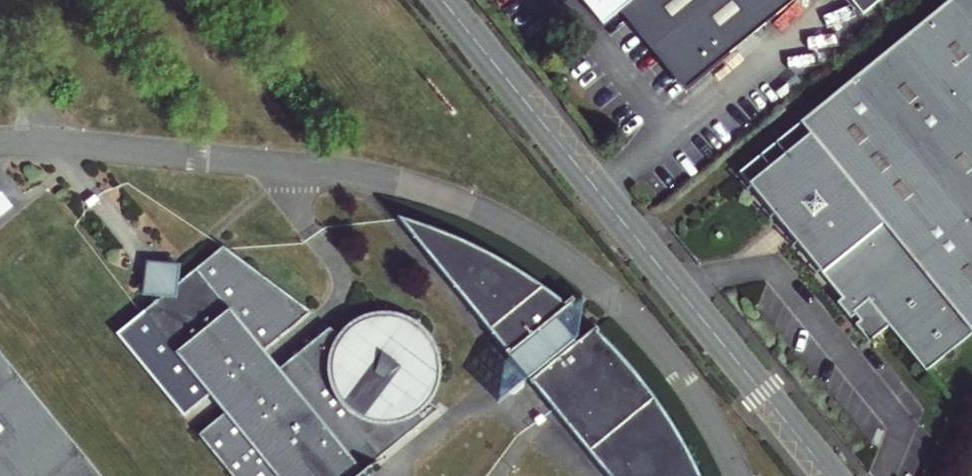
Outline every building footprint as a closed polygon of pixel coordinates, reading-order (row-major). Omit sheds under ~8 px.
[(610,29),(629,12),(651,40),(660,30),(688,0),(587,0),(610,29)] [(733,56),(802,0),(688,0),(660,30),(651,40),(690,90),(724,62),(727,65),(735,58),(733,56)] [(747,172),(848,298),(843,302),(857,318),(868,309),(873,315),(862,325),(876,342),(895,327),(932,372),(971,339),(971,0),(957,0),(747,172)] [(12,205),(0,190),(0,215),(12,205)] [(519,392),(531,383),(608,475),(697,475),(693,467),(686,452),(678,437),(669,423),(660,410),(650,396),(639,383),(629,370),(618,357),(606,345),(595,333),(589,337),(586,333),(589,298),(570,312),(559,303),(548,293),(536,285),(525,277),(512,269),(499,262),(486,255),(473,248),(453,239),(431,231),(419,226),(401,221),(463,299),(513,361),(505,369),(501,407),(519,392)] [(440,412),(426,402),(432,392),(434,385),(436,380),(437,375),(437,370),(437,365),(436,360),(435,356),(433,351),(431,347),(425,339),(418,331),(410,326),(401,322),(392,319),(384,319),(374,319),(366,322),(360,325),(354,329),(349,334),(345,340),(333,331),(282,372),(267,354),(313,317),(224,250),(185,282),(179,275),(180,263),(146,260),(143,291),(156,292),(163,301),(120,336),(187,418),(215,396),(229,414),(202,436),(234,475),(359,475),(440,412)] [(0,355),(0,475),(98,475),(0,355)]
